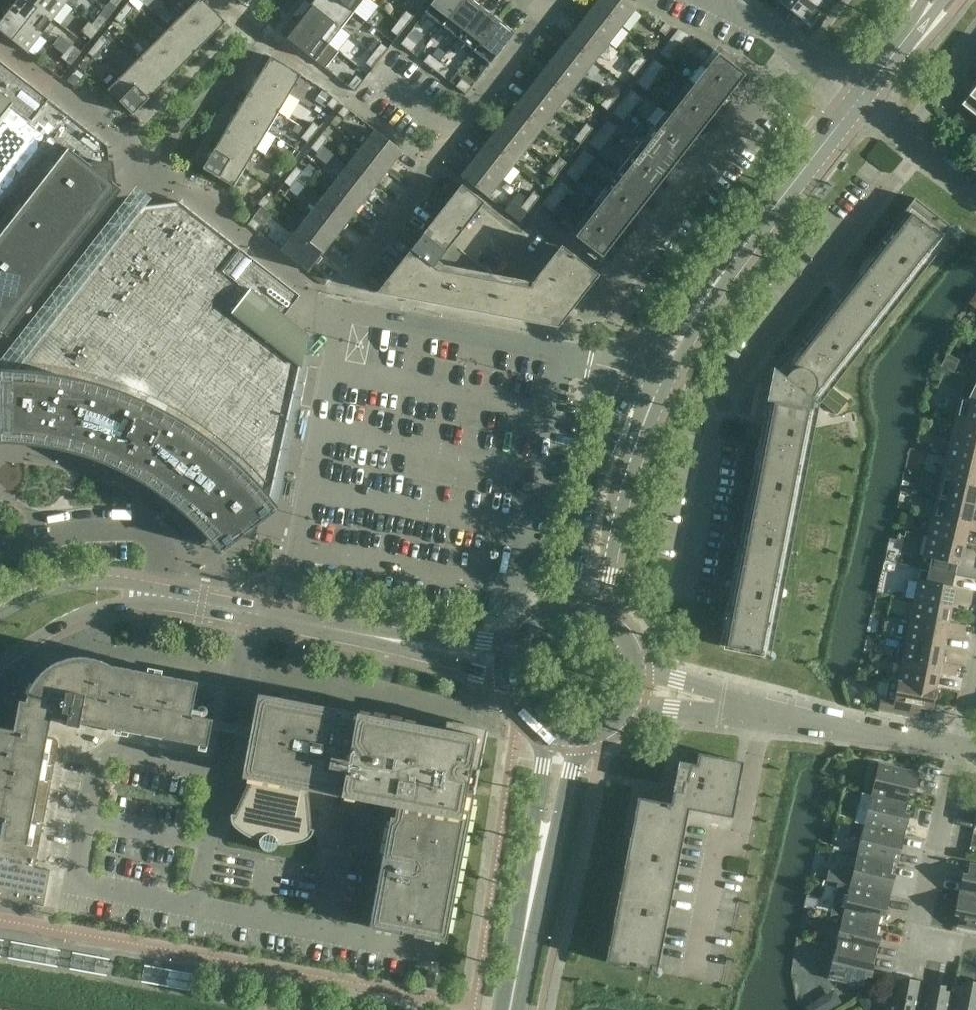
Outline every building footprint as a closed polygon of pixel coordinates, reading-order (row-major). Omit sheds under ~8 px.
[(40,36),(52,20),(27,0),(18,0),(14,5),(9,12),(40,36)] [(52,20),(65,4),(60,0),(27,0),(52,20)] [(138,12),(144,5),(139,0),(131,0),(128,2),(138,12)] [(185,13),(210,38),(226,23),(203,0),(198,0),(185,13)] [(354,12),(338,0),(314,0),(311,5),(341,28),(354,12)] [(363,0),(338,0),(354,12),(363,0)] [(461,0),(435,0),(425,13),(441,26),(461,0)] [(458,38),(481,8),(471,0),(461,0),(441,26),(458,38)] [(635,9),(624,0),(600,0),(595,6),(621,27),(635,9)] [(806,24),(811,17),(819,7),(810,0),(776,0),(806,24)] [(121,12),(127,17),(133,9),(127,4),(121,12)] [(298,21),(328,44),(341,28),(311,5),(304,14),(303,14),(298,21)] [(595,6),(582,23),(608,44),(621,27),(595,6)] [(481,8),(458,38),(474,51),(498,20),(491,15),(491,16),(481,8)] [(27,52),(40,36),(9,12),(4,18),(0,23),(0,31),(27,52)] [(127,17),(121,12),(115,19),(121,24),(127,17)] [(398,22),(406,27),(413,17),(406,12),(398,22)] [(194,54),(210,38),(185,13),(169,28),(194,54)] [(92,25),(99,30),(106,20),(100,15),(92,25)] [(474,51),(491,64),(514,33),(504,25),(498,20),(474,51)] [(285,37),(315,61),(325,69),(338,52),(328,44),(298,21),(293,27),(285,37)] [(406,27),(398,22),(391,31),(398,37),(406,27)] [(99,30),(92,25),(91,26),(88,23),(81,32),(91,40),(99,30)] [(595,61),(608,44),(582,23),(568,40),(595,61)] [(673,27),(665,23),(659,31),(665,36),(673,27)] [(179,69),(194,54),(169,28),(154,44),(179,69)] [(674,45),(684,32),(678,29),(669,41),(674,45)] [(684,32),(674,45),(680,49),(690,35),(684,32)] [(400,44),(411,53),(416,45),(406,37),(400,44)] [(94,46),(100,51),(106,43),(100,38),(94,46)] [(368,49),(381,59),(388,50),(381,44),(375,40),(368,49)] [(581,78),(595,61),(568,40),(555,57),(581,78)] [(59,45),(76,59),(81,52),(71,44),(69,47),(62,41),(59,45)] [(665,57),(674,45),(669,41),(660,53),(665,57)] [(164,84),(179,69),(154,44),(139,59),(164,84)] [(76,59),(59,45),(56,49),(63,55),(61,58),(71,66),(76,59)] [(674,45),(665,57),(670,61),(680,49),(674,45)] [(100,51),(94,46),(88,54),(94,59),(100,51)] [(381,59),(368,49),(367,50),(373,54),(366,64),(373,69),(381,59)] [(605,267),(610,261),(603,256),(744,76),(750,81),(755,76),(732,58),(729,63),(713,50),(571,233),(586,245),(583,250),(605,267)] [(433,70),(439,62),(429,55),(423,62),(433,70)] [(634,64),(640,69),(646,61),(640,56),(634,64)] [(301,75),(271,57),(259,76),(290,94),(301,75)] [(568,95),(581,78),(555,57),(542,74),(568,95)] [(149,100),(164,84),(139,59),(123,74),(149,100)] [(651,75),(660,64),(654,60),(645,71),(651,75)] [(3,322),(112,183),(108,147),(108,146),(0,62),(0,326),(3,322)] [(439,62),(433,70),(443,77),(449,70),(439,62)] [(640,69),(634,64),(628,71),(634,76),(640,69)] [(660,64),(651,75),(656,79),(665,68),(660,64)] [(84,75),(77,69),(67,81),(75,87),(84,75)] [(641,87),(651,75),(645,71),(636,83),(641,87)] [(133,115),(149,100),(123,74),(108,90),(133,115)] [(528,91),(555,112),(568,95),(542,74),(528,91)] [(651,75),(641,87),(647,91),(656,79),(651,75)] [(259,76),(248,94),(278,113),(290,94),(259,76)] [(355,92),(363,82),(356,76),(348,86),(355,92)] [(466,95),(472,88),(461,80),(456,87),(466,95)] [(975,117),(975,86),(961,105),(975,117)] [(607,98),(613,103),(619,95),(613,90),(607,98)] [(622,102),(627,106),(636,94),(631,90),(622,102)] [(542,129),(555,112),(528,91),(515,108),(542,129)] [(248,94),(237,113),(267,131),(278,113),(248,94)] [(636,94),(627,106),(632,110),(637,113),(643,106),(638,102),(641,98),(636,94)] [(339,102),(333,97),(327,105),(333,110),(339,102)] [(613,103),(607,98),(601,106),(607,110),(613,103)] [(627,106),(622,102),(613,113),(618,118),(627,106)] [(350,111),(344,106),(338,114),(344,119),(350,111)] [(627,106),(618,118),(623,122),(632,110),(627,106)] [(528,146),(542,129),(515,108),(502,125),(528,146)] [(256,150),(267,131),(237,113),(226,131),(256,150)] [(603,136),(613,124),(607,120),(598,132),(603,136)] [(307,130),(314,135),(320,128),(313,123),(307,130)] [(580,132),(587,137),(593,129),(586,124),(580,132)] [(613,124),(603,136),(609,140),(618,128),(613,124)] [(515,163),(528,146),(502,125),(488,142),(515,163)] [(314,135),(307,130),(301,138),(308,143),(314,135)] [(214,150),(245,168),(256,150),(226,131),(214,150)] [(402,151),(376,131),(362,148),(388,169),(402,151)] [(587,137),(580,132),(574,140),(581,144),(587,137)] [(594,148),(603,136),(598,132),(589,144),(594,148)] [(317,141),(323,146),(329,138),(323,133),(317,141)] [(603,136),(594,148),(599,152),(609,140),(603,136)] [(323,146),(317,141),(311,148),(317,153),(323,146)] [(488,142),(475,160),(502,180),(515,163),(488,142)] [(375,186),(388,169),(362,148),(349,165),(375,186)] [(203,169),(233,188),(245,168),(214,150),(203,169)] [(580,166),(589,154),(584,150),(575,162),(580,166)] [(589,154),(580,166),(585,170),(594,158),(589,154)] [(280,165),(287,170),(293,162),(287,157),(280,165)] [(554,166),(560,171),(566,163),(560,158),(554,166)] [(488,198),(502,180),(475,160),(461,177),(464,179),(488,198)] [(570,178),(580,166),(575,162),(565,174),(570,178)] [(287,170),(280,165),(274,172),(281,177),(287,170)] [(335,182),(362,203),(375,186),(349,165),(335,182)] [(560,171),(554,166),(548,174),(554,178),(560,171)] [(580,166),(570,178),(576,182),(585,170),(580,166)] [(290,175),(297,180),(303,172),(296,167),(290,175)] [(297,180),(290,175),(284,182),(291,187),(297,180)] [(556,196),(565,185),(560,181),(551,192),(556,196)] [(349,220),(362,203),(335,182),(322,199),(349,220)] [(390,296),(534,324),(557,328),(598,276),(563,248),(561,250),(562,251),(530,291),(532,292),(525,300),(503,283),(437,270),(434,268),(445,253),(484,204),(461,185),(395,270),(396,271),(398,269),(406,275),(390,296)] [(565,185),(556,196),(561,200),(570,189),(565,185)] [(527,200),(533,205),(540,197),(533,192),(527,200)] [(547,208),(556,196),(551,192),(542,204),(547,208)] [(556,196),(547,208),(552,212),(561,200),(556,196)] [(271,201),(264,197),(258,205),(265,209),(271,201)] [(770,656),(771,651),(819,405),(955,230),(915,198),(779,372),(773,368),(719,646),(770,656)] [(322,199),(309,216),(335,237),(349,220),(322,199)] [(533,205),(527,200),(521,208),(527,213),(533,205)] [(11,432),(26,433),(50,437),(74,442),(98,450),(121,459),(135,466),(177,493),(196,509),(213,527),(223,538),(229,546),(230,546),(231,546),(242,537),(243,537),(244,536),(246,534),(247,534),(248,533),(251,532),(252,531),(253,529),(267,517),(268,517),(274,512),(275,511),(269,503),(272,493),(307,335),(307,334),(284,316),(300,296),(299,296),(297,294),(180,202),(179,203),(146,207),(143,207),(63,310),(60,314),(34,346),(13,374),(2,373),(2,374),(1,375),(0,375),(0,383),(0,433),(11,432)] [(242,210),(237,216),(244,222),(249,216),(242,210)] [(322,254),(335,237),(309,216),(295,233),(322,254)] [(248,225),(256,231),(261,225),(253,218),(248,225)] [(282,251),(308,272),(322,254),(295,233),(282,251)] [(975,422),(975,383),(975,384),(964,379),(960,397),(955,417),(975,422)] [(955,417),(951,436),(941,434),(941,435),(975,443),(975,422),(955,417)] [(941,435),(941,438),(950,440),(946,457),(975,464),(975,443),(941,435)] [(941,477),(975,485),(975,464),(946,457),(941,477)] [(937,497),(974,506),(975,497),(975,485),(941,477),(937,497)] [(971,520),(974,506),(937,497),(933,515),(921,512),(921,514),(969,525),(968,531),(975,532),(975,521),(971,520)] [(965,545),(968,531),(969,525),(921,514),(920,517),(932,520),(928,537),(965,545)] [(965,545),(928,537),(923,557),(920,569),(954,576),(956,565),(960,566),(965,545)] [(899,551),(887,549),(884,562),(896,565),(899,551)] [(914,601),(951,608),(955,587),(951,587),(954,576),(920,569),(918,580),(914,601)] [(955,635),(957,624),(949,623),(951,608),(914,601),(910,621),(948,628),(947,633),(955,635)] [(946,637),(947,633),(948,628),(910,621),(906,641),(944,648),(946,637)] [(957,624),(955,635),(963,636),(965,626),(957,624)] [(939,673),(947,675),(949,664),(941,663),(944,648),(906,641),(902,661),(940,668),(939,673)] [(270,703),(271,709),(258,712),(258,709),(254,709),(253,716),(253,719),(252,719),(251,726),(251,728),(212,720),(214,712),(192,708),(197,682),(110,666),(101,662),(98,660),(95,659),(91,659),(87,658),(83,658),(79,658),(75,658),(72,658),(68,659),(64,660),(61,661),(57,663),(53,665),(49,667),(45,670),(41,674),(37,678),(34,682),(31,687),(29,692),(27,697),(26,702),(19,700),(14,731),(0,728),(0,898),(44,906),(50,871),(35,868),(58,745),(58,743),(57,741),(56,740),(54,738),(52,738),(48,737),(52,711),(68,714),(66,725),(79,728),(80,723),(207,747),(210,729),(249,736),(248,739),(249,739),(248,745),(247,745),(246,753),(246,756),(245,756),(244,763),(248,764),(248,761),(258,766),(234,815),(232,814),(230,817),(230,820),(230,821),(231,824),(233,827),(237,831),(248,837),(259,841),(261,848),(266,852),(273,850),(277,845),(291,845),(299,844),(304,842),(307,841),(310,839),(312,836),(312,835),(313,833),(312,829),(310,829),(307,789),(315,788),(315,792),(341,797),(357,713),(331,708),(328,726),(315,717),(318,712),(316,709),(315,707),(312,705),(310,703),(308,701),(305,700),(303,699),(300,698),(297,697),(294,696),(291,696),(289,696),(286,696),(283,697),(280,697),(277,698),(274,700),(272,701),(270,703)] [(936,688),(939,673),(940,668),(902,661),(899,681),(936,688)] [(949,664),(947,675),(955,676),(957,666),(949,664)] [(936,688),(899,681),(898,681),(888,679),(884,698),(880,697),(878,709),(892,712),(917,717),(919,706),(932,708),(936,688)] [(212,691),(202,689),(200,699),(210,701),(212,691)] [(373,927),(442,940),(470,793),(465,792),(472,755),(474,755),(476,739),(475,739),(476,735),(468,734),(470,728),(386,712),(385,718),(357,713),(341,797),(385,805),(383,817),(393,818),(373,927)] [(688,809),(725,816),(732,818),(743,762),(698,753),(696,764),(679,761),(670,804),(637,797),(606,962),(656,972),(688,809)] [(871,795),(906,803),(909,793),(913,794),(918,773),(879,764),(871,795)] [(871,795),(864,826),(904,835),(908,815),(904,814),(906,803),(871,795)] [(864,826),(857,856),(892,864),(895,853),(899,855),(904,835),(864,826)] [(857,856),(850,886),(890,896),(894,875),(890,874),(892,864),(857,856)] [(975,898),(975,865),(969,864),(967,875),(963,874),(959,894),(975,898)] [(890,896),(850,886),(850,887),(837,884),(830,914),(843,917),(878,925),(880,914),(885,915),(890,896)] [(959,894),(955,915),(960,915),(957,927),(975,930),(975,898),(959,894)] [(843,917),(836,947),(875,956),(880,936),(875,935),(878,925),(843,917)] [(875,956),(836,947),(829,978),(863,986),(866,975),(871,976),(875,956)] [(436,973),(427,971),(424,986),(433,987),(436,973)] [(924,982),(904,979),(903,983),(892,981),(886,1009),(919,1009),(924,982)] [(967,981),(966,986),(955,984),(953,993),(954,993),(951,1009),(975,1009),(975,983),(967,981)] [(919,1009),(951,1009),(954,993),(953,993),(943,991),(944,986),(924,982),(919,1009)] [(859,1000),(864,1009),(871,1009),(877,1007),(870,993),(859,1000)] [(805,1006),(807,1009),(827,1009),(819,997),(805,1006)]
